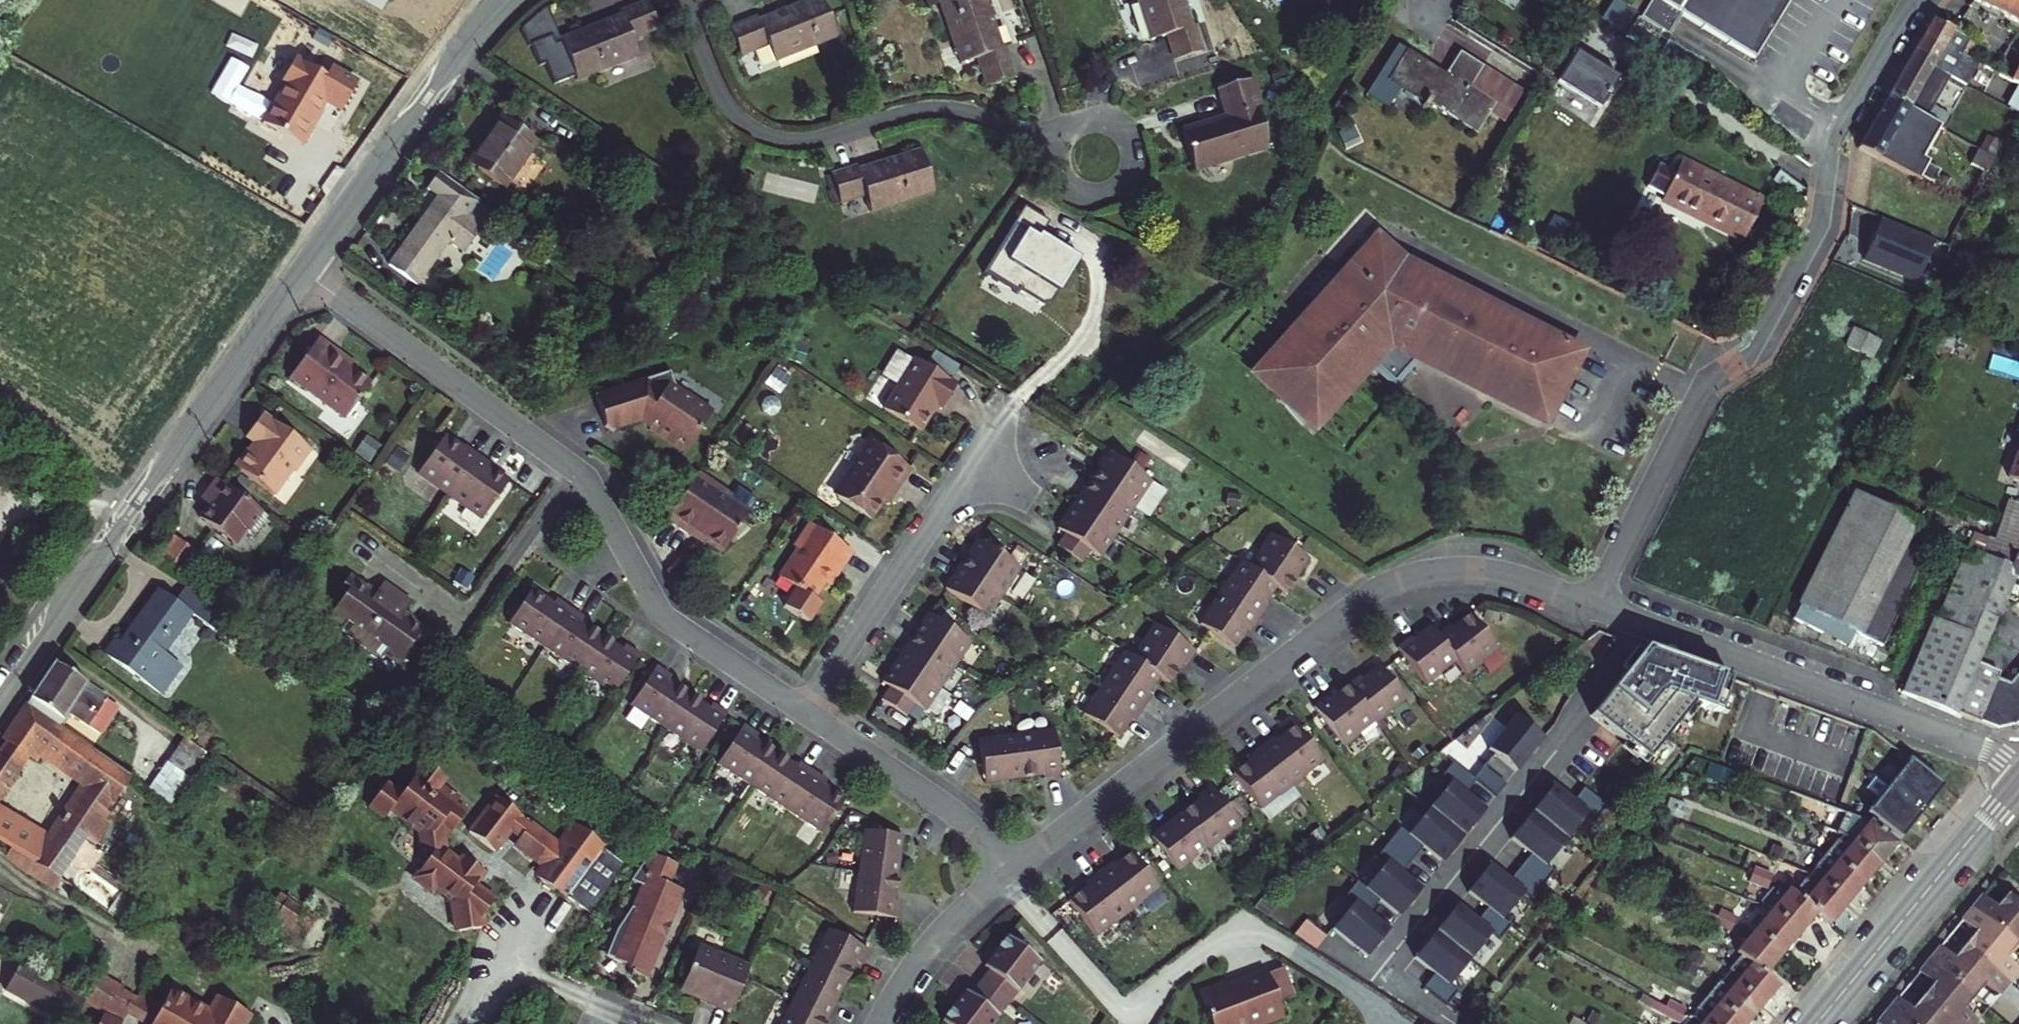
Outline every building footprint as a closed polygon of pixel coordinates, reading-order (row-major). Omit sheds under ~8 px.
[(635,50),(627,32),(653,21),(644,0),(625,0),(614,5),(617,11),(556,37),(542,4),(515,25),(523,43),(526,42),(535,63),(541,60),(550,80),(571,71),(573,76),(635,50)] [(728,20),(738,45),(765,35),(772,52),(835,28),(824,0),(782,0),(728,20)] [(965,55),(983,50),(991,77),(1011,71),(1001,40),(996,41),(983,0),(948,0),(965,55)] [(1146,37),(1163,31),(1172,57),(1198,49),(1183,0),(1134,0),(1146,37)] [(1621,28),(1636,6),(1627,0),(1615,0),(1604,17),(1621,28)] [(1755,56),(1788,0),(1658,0),(1755,56)] [(2018,24),(2018,0),(1974,0),(2018,24)] [(1659,45),(1666,24),(1640,16),(1633,37),(1659,45)] [(1951,34),(1931,22),(1912,57),(1933,69),(1923,86),(1954,104),(1978,61),(1971,58),(1977,47),(1951,34)] [(787,69),(824,56),(821,45),(783,58),(787,69)] [(1530,93),(1460,52),(1444,79),(1407,58),(1409,54),(1397,47),(1382,74),(1426,100),(1423,106),(1429,109),(1432,105),(1479,133),(1492,112),(1512,124),(1530,93)] [(1578,51),(1558,85),(1601,111),(1622,77),(1578,51)] [(1933,69),(1912,57),(1887,99),(1908,111),(1927,122),(1931,114),(1913,103),(1923,86),(1933,69)] [(285,87),(261,127),(299,148),(312,126),(310,125),(323,102),(340,112),(355,87),(335,75),(330,84),(292,62),(280,84),(285,87)] [(1240,72),(1209,81),(1218,108),(1171,122),(1184,164),(1261,141),(1240,72)] [(1908,111),(1887,99),(1858,149),(1917,182),(1926,166),(1889,145),(1908,111)] [(494,120),(464,166),(499,189),(529,144),(494,120)] [(857,157),(830,166),(839,191),(863,182),(871,205),(935,182),(921,144),(860,166),(857,157)] [(1743,244),(1760,210),(1682,168),(1676,175),(1662,168),(1649,192),(1663,201),(1660,205),(1693,223),(1695,218),(1743,244)] [(489,207),(434,171),(420,190),(432,198),(385,268),(413,288),(443,244),(458,253),(489,207)] [(1025,208),(988,271),(1042,303),(1053,300),(1078,258),(1039,235),(1048,221),(1025,208)] [(1935,247),(1882,225),(1866,262),(1920,284),(1935,247)] [(1576,354),(1409,267),(1376,241),(1256,373),(1311,424),(1363,371),(1356,364),(1394,325),(1404,337),(1398,348),(1542,422),(1576,354)] [(1849,344),(1877,356),(1885,336),(1857,325),(1849,344)] [(317,339),(289,379),(344,417),(370,381),(329,353),(332,349),(317,339)] [(899,380),(885,404),(920,425),(936,399),(943,403),(958,378),(951,374),(960,361),(934,345),(924,361),(898,344),(882,369),(899,380)] [(674,367),(597,390),(612,424),(644,414),(690,444),(716,400),(679,378),(674,367)] [(247,436),(255,442),(250,450),(247,447),(234,465),(273,493),(291,467),(296,471),(312,448),(264,413),(247,436)] [(483,454),(450,429),(421,468),(455,492),(483,454)] [(839,494),(869,517),(908,464),(869,435),(835,486),(839,494)] [(1105,450),(1087,478),(1132,506),(1150,478),(1105,450)] [(517,478),(483,454),(455,492),(488,517),(517,478)] [(728,487),(700,468),(666,517),(692,534),(696,527),(725,546),(748,512),(723,494),(728,487)] [(273,514),(218,476),(203,498),(214,505),(205,518),(239,542),(250,526),(260,533),(273,514)] [(1087,478),(1069,506),(1114,534),(1132,506),(1087,478)] [(1794,628),(1854,652),(1858,637),(1883,647),(1923,534),(1839,498),(1794,628)] [(2015,502),(1997,545),(1990,543),(1982,561),(2014,577),(2018,579),(2018,503),(2015,502)] [(1069,506),(1051,534),(1096,562),(1114,534),(1069,506)] [(776,569),(816,598),(851,550),(811,521),(776,569)] [(1268,528),(1222,584),(1262,617),(1308,561),(1268,528)] [(190,574),(207,556),(184,535),(167,553),(190,574)] [(1019,565),(977,538),(945,586),(987,614),(1019,565)] [(1982,561),(1967,554),(1899,690),(1991,732),(2018,726),(2018,724),(2018,672),(2007,688),(1990,681),(1994,674),(1976,666),(2014,577),(1982,561)] [(400,587),(363,561),(327,611),(364,638),(400,587)] [(233,607),(187,577),(175,595),(156,582),(117,641),(110,636),(100,651),(159,692),(180,661),(162,649),(189,609),(218,629),(233,607)] [(544,584),(518,623),(553,646),(579,607),(544,584)] [(1222,584),(1195,615),(1238,649),(1262,617),(1222,584)] [(437,613),(400,587),(364,638),(401,664),(437,613)] [(579,607),(553,646),(588,669),(614,630),(579,607)] [(928,610),(911,638),(956,667),(973,639),(928,610)] [(1480,659),(1498,645),(1471,610),(1451,625),(1449,622),(1438,631),(1432,622),(1414,636),(1412,633),(1398,643),(1428,681),(1455,657),(1468,671),(1481,660),(1480,659)] [(1164,674),(1186,643),(1148,615),(1126,646),(1164,674)] [(614,630),(588,669),(623,692),(649,653),(614,630)] [(911,638),(893,667),(938,695),(956,667),(911,638)] [(1142,704),(1164,674),(1126,646),(1104,676),(1142,704)] [(1684,706),(1710,715),(1724,679),(1637,647),(1584,712),(1642,758),(1684,706)] [(56,657),(30,695),(63,717),(70,708),(100,729),(116,706),(102,696),(106,691),(56,657)] [(1382,658),(1349,681),(1377,720),(1409,696),(1382,658)] [(699,687),(663,663),(637,704),(673,728),(699,687)] [(893,667),(875,695),(920,723),(938,695),(893,667)] [(1120,734),(1142,704),(1104,676),(1082,706),(1120,734)] [(1349,681),(1316,705),(1344,743),(1377,720),(1349,681)] [(736,711),(699,687),(673,728),(709,751),(736,711)] [(107,853),(87,839),(131,775),(25,702),(0,739),(5,743),(0,751),(0,797),(33,747),(87,782),(49,842),(0,810),(0,839),(30,860),(24,869),(54,890),(63,876),(82,889),(107,853)] [(1516,770),(1544,736),(1509,707),(1481,741),(1516,770)] [(1298,720),(1266,744),(1294,782),(1326,758),(1298,720)] [(789,747),(753,722),(725,764),(761,788),(789,747)] [(1056,725),(1018,730),(1024,772),(1061,768),(1056,725)] [(1018,730),(981,734),(986,777),(1024,772),(1018,730)] [(213,754),(190,737),(172,764),(185,773),(195,780),(213,754)] [(1266,744),(1233,767),(1261,805),(1294,782),(1266,744)] [(825,771),(789,747),(761,788),(797,812),(825,771)] [(389,774),(371,798),(387,810),(394,801),(423,823),(426,848),(430,851),(420,865),(421,872),(432,880),(439,879),(455,890),(456,901),(459,900),(463,921),(486,917),(483,903),(489,902),(499,888),(481,875),(481,872),(490,860),(468,844),(464,849),(450,839),(447,823),(457,810),(461,813),(469,802),(458,794),(463,788),(444,774),(449,768),(428,753),(404,785),(389,774)] [(1935,781),(1901,756),(1859,808),(1892,835),(1935,781)] [(1428,805),(1464,833),(1485,807),(1465,790),(1476,778),(1473,775),(1452,759),(1442,772),(1450,778),(1428,805)] [(1483,763),(1473,775),(1476,778),(1496,794),(1506,782),(1483,763)] [(861,795),(825,771),(797,812),(833,836),(861,795)] [(1216,782),(1183,806),(1211,844),(1244,820),(1216,782)] [(1554,783),(1532,809),(1566,837),(1587,811),(1596,817),(1606,804),(1584,786),(1573,799),(1554,783)] [(500,785),(474,821),(500,840),(516,818),(526,825),(521,832),(550,853),(543,863),(572,885),(609,835),(572,808),(558,827),(535,810),(533,813),(525,806),(526,804),(500,785)] [(1663,788),(1655,806),(1671,813),(1678,795),(1663,788)] [(1388,838),(1411,856),(1421,844),(1441,860),(1464,833),(1428,805),(1407,832),(1398,825),(1388,838)] [(1183,806),(1151,829),(1178,868),(1211,844),(1183,806)] [(1532,809),(1510,836),(1529,852),(1519,864),(1542,883),(1552,870),(1544,864),(1566,837),(1532,809)] [(1872,862),(1888,840),(1854,814),(1841,810),(1834,829),(1835,829),(1843,837),(1872,862)] [(904,831),(864,823),(848,906),(895,915),(898,896),(892,895),(904,831)] [(1829,835),(1817,848),(1856,881),(1872,862),(1843,837),(1835,829),(1829,835)] [(1364,884),(1379,896),(1399,913),(1421,885),(1401,869),(1411,856),(1388,838),(1378,850),(1386,857),(1364,884)] [(1130,844),(1098,868),(1125,906),(1158,882),(1130,844)] [(600,956),(640,973),(677,886),(662,880),(676,860),(650,846),(627,880),(640,887),(610,931),(600,956)] [(1817,848),(1800,869),(1838,902),(1856,881),(1817,848)] [(1489,861),(1467,888),(1487,905),(1501,916),(1523,889),(1531,896),(1542,883),(1519,864),(1508,877),(1489,861)] [(1098,868),(1065,892),(1093,930),(1125,906),(1098,868)] [(1800,869),(1783,889),(1808,911),(1821,922),(1838,902),(1800,869)] [(1352,899),(1330,925),(1365,954),(1387,927),(1367,911),(1379,896),(1356,877),(1344,892),(1352,899)] [(1972,911),(2018,950),(2018,907),(1993,886),(1972,911)] [(1792,931),(1808,911),(1779,887),(1762,907),(1792,931)] [(308,942),(322,910),(282,893),(269,925),(308,942)] [(1457,901),(1434,928),(1468,956),(1491,929),(1500,936),(1510,923),(1487,905),(1477,917),(1457,901)] [(1775,951),(1792,931),(1762,907),(1746,927),(1775,951)] [(1951,937),(2010,986),(2018,975),(2018,950),(1972,911),(1951,937)] [(827,923),(808,961),(846,980),(865,943),(827,923)] [(1759,972),(1775,951),(1746,927),(1729,948),(1733,951),(1759,972)] [(1434,928),(1412,955),(1432,972),(1422,984),(1445,1003),(1455,991),(1446,983),(1468,956),(1434,928)] [(1006,929),(973,971),(1006,997),(1039,954),(1006,929)] [(1951,937),(1929,962),(1989,1011),(2010,986),(1951,937)] [(745,963),(695,943),(677,988),(727,1008),(745,963)] [(1733,951),(1717,971),(1756,1003),(1773,983),(1733,951)] [(1189,980),(1204,1023),(1224,1023),(1288,1003),(1271,953),(1189,980)] [(808,961),(789,998),(827,1017),(846,980),(808,961)] [(1908,987),(1952,1023),(1978,1023),(1989,1011),(1929,962),(1908,987)] [(84,1001),(19,965),(5,991),(65,1023),(71,1023),(84,1001)] [(941,1014),(953,1023),(986,1023),(1006,997),(973,971),(941,1014)] [(1717,971),(1701,991),(1740,1023),(1756,1003),(1717,971)] [(1886,1013),(1900,1023),(1952,1023),(1908,987),(1886,1013)] [(1685,1011),(1701,1023),(1739,1023),(1740,1023),(1701,991),(1685,1011)] [(152,1023),(249,1023),(252,1020),(217,1000),(209,1014),(170,992),(152,1023)] [(775,1023),(823,1023),(827,1017),(789,998),(775,1023)] [(1674,1023),(1701,1023),(1685,1011),(1674,1023)] [(1877,1023),(1900,1023),(1886,1013),(1877,1023)]
